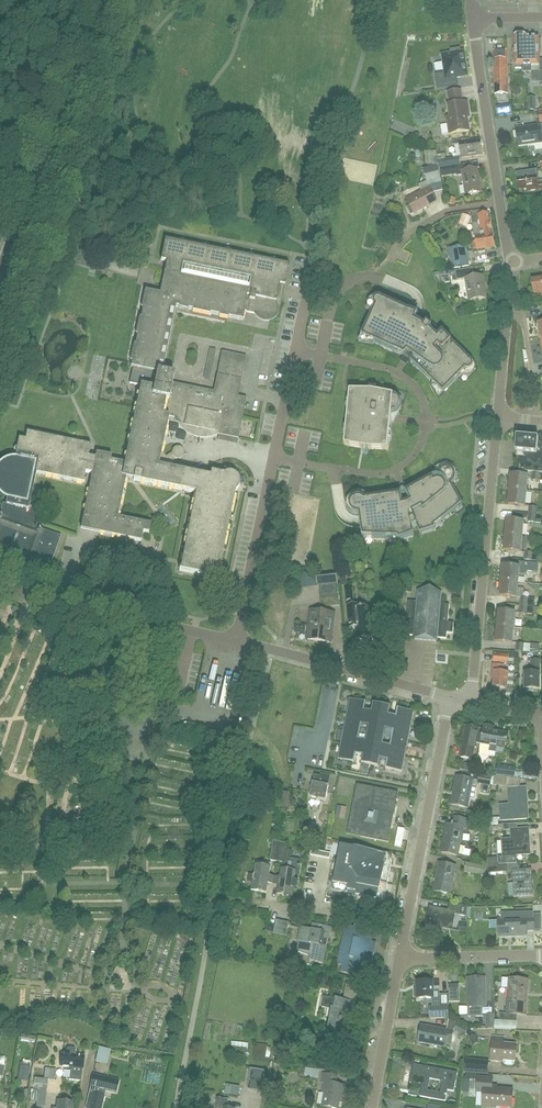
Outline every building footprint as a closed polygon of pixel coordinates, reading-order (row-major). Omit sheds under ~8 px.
[(526,36),(514,36),(515,65),(515,68),(520,68),(520,67),(522,67),(522,72),(531,71),(532,71),(539,71),(539,59),(538,36),(526,37),(526,36)] [(446,72),(437,74),(439,82),(455,79),(459,79),(470,77),(465,52),(462,53),(462,50),(453,51),(453,54),(444,56),(446,72)] [(506,50),(493,50),(494,93),(508,93),(506,50)] [(447,92),(449,104),(448,105),(450,117),(447,117),(450,134),(470,131),(467,117),(469,117),(468,112),(469,112),(467,102),(463,102),(461,90),(447,92)] [(536,110),(536,96),(527,97),(527,110),(536,110)] [(510,105),(503,106),(504,114),(511,113),(510,105)] [(518,146),(528,145),(528,147),(535,146),(535,150),(541,149),(541,142),(540,125),(516,129),(518,146)] [(482,155),(480,139),(462,142),(461,139),(451,140),(452,144),(459,144),(461,158),(482,155)] [(439,164),(438,159),(436,150),(424,151),(425,164),(428,164),(428,166),(439,164)] [(459,156),(438,159),(439,164),(439,167),(460,164),(459,156)] [(461,195),(481,192),(478,169),(469,170),(468,163),(455,166),(440,168),(441,177),(456,174),(457,176),(463,175),(466,194),(461,195)] [(407,200),(410,205),(407,207),(411,214),(414,213),(436,201),(430,191),(435,188),(434,184),(441,182),(437,164),(422,168),(428,188),(407,200)] [(516,173),(517,178),(519,190),(527,189),(527,191),(541,189),(541,183),(538,183),(536,170),(516,173)] [(472,216),(476,242),(473,242),(474,251),(478,250),(479,252),(485,251),(485,249),(494,248),(489,213),(472,216)] [(471,217),(462,214),(458,224),(466,227),(471,217)] [(92,473),(80,529),(99,532),(98,533),(141,541),(143,532),(148,533),(150,523),(117,517),(126,476),(133,478),(133,480),(195,493),(195,495),(185,493),(185,494),(194,496),(179,570),(179,569),(179,570),(196,574),(198,577),(201,575),(210,577),(211,576),(210,576),(211,570),(218,572),(235,492),(235,491),(237,490),(238,489),(238,487),(239,485),(239,483),(239,481),(238,480),(238,478),(237,476),(235,475),(234,474),(232,473),(230,473),(228,473),(226,473),(225,473),(223,474),(210,472),(209,476),(174,468),(169,462),(181,455),(177,449),(166,456),(162,450),(168,419),(174,420),(174,421),(175,421),(175,422),(176,422),(177,422),(180,423),(185,428),(191,432),(198,435),(205,435),(212,434),(219,431),(218,434),(238,439),(246,398),(235,396),(237,385),(240,385),(246,356),(221,351),(215,380),(223,382),(221,393),(172,383),(174,374),(162,372),(172,319),(175,306),(178,307),(178,308),(187,310),(187,308),(192,309),(192,311),(209,314),(209,313),(218,315),(218,316),(227,318),(227,317),(243,320),(245,311),(256,314),(257,315),(259,316),(260,317),(262,318),(264,319),(266,319),(268,319),(270,318),(272,317),(273,316),(275,315),(276,313),(277,311),(277,309),(277,307),(277,305),(277,303),(276,302),(275,301),(279,284),(284,285),(289,264),(278,261),(277,265),(266,262),(267,259),(255,257),(255,260),(244,258),(244,255),(233,252),(232,255),(221,253),(221,250),(210,248),(209,251),(198,248),(199,245),(187,243),(186,246),(175,244),(176,241),(164,238),(160,259),(166,261),(159,293),(145,290),(141,308),(142,308),(140,317),(139,317),(138,319),(136,334),(137,334),(135,344),(134,343),(130,361),(132,361),(130,367),(132,367),(129,383),(140,385),(124,463),(110,460),(111,456),(96,452),(95,457),(88,456),(90,445),(28,432),(27,440),(19,438),(18,437),(16,447),(13,449),(15,452),(15,453),(16,454),(15,459),(14,459),(11,459),(7,460),(4,462),(1,464),(0,465),(0,494),(1,495),(4,497),(7,499),(6,504),(2,504),(0,513),(0,544),(9,547),(8,548),(13,550),(13,549),(26,553),(25,554),(35,557),(35,556),(51,562),(50,563),(51,563),(60,536),(36,528),(41,512),(28,509),(36,473),(83,483),(85,471),(92,473)] [(449,248),(452,268),(470,265),(466,245),(449,248)] [(465,278),(469,300),(486,297),(483,275),(474,276),(472,267),(455,270),(451,271),(451,270),(433,272),(435,276),(451,274),(452,280),(457,279),(465,278)] [(535,297),(541,296),(541,278),(532,280),(534,292),(535,297)] [(416,315),(380,298),(379,298),(378,298),(377,298),(376,298),(376,299),(375,299),(375,300),(374,301),(374,302),(374,303),(374,304),(375,305),(376,306),(363,336),(394,350),(396,346),(408,351),(412,354),(421,363),(418,367),(443,391),(465,368),(466,368),(467,368),(468,368),(469,368),(470,368),(471,367),(472,366),(472,365),(473,364),(472,363),(472,362),(472,361),(433,324),(431,326),(428,323),(429,320),(416,315)] [(398,399),(397,399),(397,398),(396,397),(394,397),(393,396),(392,396),(390,396),(389,397),(387,397),(386,398),(384,398),(385,393),(376,392),(377,388),(369,387),(369,392),(350,390),(344,445),(366,449),(388,449),(391,412),(393,412),(394,412),(396,411),(397,410),(398,409),(399,408),(399,407),(400,406),(400,404),(400,403),(399,401),(399,400),(398,399)] [(541,473),(541,439),(516,436),(515,452),(519,452),(518,470),(532,472),(541,473)] [(399,539),(413,534),(412,527),(416,525),(420,532),(434,527),(432,523),(441,516),(443,518),(454,509),(453,506),(460,501),(451,484),(452,483),(453,482),(454,481),(454,479),(455,478),(455,476),(455,475),(454,473),(454,472),(453,471),(452,470),(451,469),(449,468),(448,468),(447,468),(445,468),(444,468),(442,469),(441,470),(440,471),(439,472),(438,474),(438,475),(406,492),(408,495),(401,497),(400,494),(364,499),(363,498),(362,498),(360,497),(359,497),(357,497),(356,498),(355,498),(353,499),(352,500),(351,501),(351,503),(350,504),(350,506),(350,507),(351,509),(351,510),(352,511),(353,512),(355,513),(356,514),(357,514),(359,514),(360,514),(361,522),(363,533),(372,534),(372,537),(387,537),(387,534),(397,534),(399,539)] [(532,480),(541,481),(541,473),(532,472),(532,480)] [(509,489),(526,491),(527,476),(510,474),(509,489)] [(526,491),(509,489),(508,504),(525,506),(526,491)] [(541,515),(541,511),(536,511),(536,507),(529,506),(528,514),(541,515)] [(528,514),(527,521),(541,523),(541,515),(528,514)] [(505,535),(522,536),(523,521),(506,520),(505,535)] [(522,536),(505,535),(504,550),(521,551),(522,536)] [(524,560),(538,561),(539,552),(524,551),(524,560)] [(502,565),(501,580),(518,582),(519,567),(502,565)] [(295,574),(305,575),(306,568),(297,566),(295,574)] [(307,639),(331,642),(334,613),(327,612),(326,606),(339,605),(336,573),(316,575),(316,574),(305,575),(306,587),(318,586),(318,585),(319,585),(321,606),(321,611),(310,610),(307,639)] [(518,582),(501,580),(500,595),(520,597),(519,605),(534,606),(535,598),(523,597),(524,587),(518,587),(518,582)] [(405,629),(405,634),(446,638),(447,632),(453,633),(453,623),(448,622),(449,604),(440,604),(441,593),(430,587),(418,591),(417,601),(408,601),(406,618),(400,618),(399,628),(405,629)] [(357,639),(372,638),(371,625),(373,625),(371,606),(359,607),(359,604),(347,605),(349,628),(356,627),(357,639)] [(519,605),(519,613),(541,614),(541,607),(541,606),(534,606),(519,605)] [(497,626),(514,627),(515,612),(498,611),(497,626)] [(514,627),(497,626),(495,641),(512,642),(514,627)] [(530,644),(516,642),(516,651),(530,652),(530,649),(539,650),(540,643),(530,643),(530,644)] [(525,689),(526,689),(526,691),(533,691),(533,689),(540,689),(540,673),(539,673),(539,659),(541,659),(541,651),(530,652),(530,673),(525,673),(525,689)] [(494,686),(506,688),(508,672),(503,672),(504,665),(503,665),(504,662),(507,663),(508,654),(494,653),(493,661),(494,661),(493,664),(492,674),(495,674),(494,686)] [(379,720),(382,705),(350,698),(347,713),(379,720)] [(379,720),(411,726),(414,711),(382,705),(379,720)] [(251,712),(245,711),(243,724),(248,725),(251,712)] [(347,713),(344,728),(376,735),(379,720),(347,713)] [(379,720),(376,735),(408,741),(411,726),(379,720)] [(479,754),(483,729),(478,728),(478,727),(467,725),(461,756),(471,759),(475,742),(480,743),(478,754),(479,754)] [(483,729),(479,754),(488,755),(489,751),(503,754),(505,747),(507,733),(494,731),(494,727),(485,725),(484,729),(483,729)] [(319,737),(321,729),(308,726),(307,735),(319,737)] [(344,728),(341,744),(373,750),(376,735),(344,728)] [(373,750),(405,756),(408,741),(376,735),(373,750)] [(338,759),(370,765),(373,750),(341,744),(338,759)] [(373,750),(370,765),(402,771),(405,756),(373,750)] [(496,775),(514,777),(515,767),(497,765),(496,775)] [(325,784),(327,775),(321,774),(321,776),(314,775),(314,776),(315,776),(314,782),(312,782),(309,797),(325,801),(329,785),(325,784)] [(491,785),(492,776),(479,774),(478,780),(456,776),(451,804),(467,807),(469,798),(474,799),(477,783),(481,784),(480,787),(485,788),(486,785),(490,786),(490,785),(491,785)] [(492,776),(491,785),(493,786),(493,784),(503,786),(505,778),(493,775),(493,777),(492,776)] [(388,842),(398,792),(356,784),(347,834),(388,842)] [(510,805),(500,805),(501,819),(514,819),(513,813),(527,812),(526,793),(520,793),(520,788),(509,789),(510,805)] [(304,809),(304,797),(298,797),(298,789),(290,789),(290,809),(304,809)] [(489,810),(482,809),(481,816),(487,817),(489,810)] [(441,852),(458,855),(463,828),(466,828),(467,819),(453,816),(452,825),(447,823),(441,852)] [(308,822),(306,831),(313,832),(315,824),(308,822)] [(397,829),(394,845),(401,847),(404,830),(397,829)] [(512,839),(503,839),(504,856),(498,856),(498,863),(521,862),(520,854),(530,853),(528,834),(527,829),(522,829),(511,830),(512,839)] [(277,861),(280,841),(273,840),(270,860),(277,861)] [(287,843),(280,841),(277,861),(283,862),(282,868),(277,894),(291,897),(293,887),(297,888),(298,880),(294,879),(295,873),(299,874),(302,859),(290,857),(291,850),(286,849),(287,843)] [(334,842),(325,888),(341,891),(341,889),(350,891),(349,893),(377,899),(386,857),(385,857),(383,853),(383,852),(380,852),(334,842)] [(439,862),(433,890),(450,894),(455,865),(439,862)] [(463,872),(485,876),(487,866),(465,862),(463,872)] [(257,864),(253,890),(267,893),(271,867),(257,864)] [(514,871),(515,895),(532,894),(531,870),(514,871)] [(427,924),(446,927),(447,922),(452,923),(454,912),(466,915),(468,906),(450,902),(448,911),(430,907),(427,924)] [(490,906),(490,916),(501,916),(501,906),(490,906)] [(498,936),(527,935),(527,930),(534,930),(533,916),(526,916),(526,919),(498,919),(498,936)] [(286,935),(289,922),(276,919),(274,927),(265,925),(264,930),(273,931),(273,932),(286,935)] [(373,931),(375,924),(355,920),(354,927),(373,931)] [(323,963),(331,927),(321,925),(312,923),(310,928),(301,926),(301,927),(302,927),(300,940),(298,940),(296,951),(310,956),(309,960),(323,963)] [(346,925),(338,964),(342,965),(341,972),(364,976),(369,978),(372,962),(374,953),(372,952),(374,942),(372,941),(374,931),(373,931),(354,927),(346,925)] [(484,977),(467,978),(468,1007),(468,1016),(482,1016),(482,1006),(485,1006),(484,977)] [(499,1020),(517,1021),(517,1014),(526,1014),(528,979),(508,978),(506,1013),(500,1013),(499,1020)] [(440,1002),(439,995),(439,991),(439,983),(432,983),(432,981),(417,981),(417,998),(432,998),(432,1002),(440,1002)] [(448,985),(449,1002),(459,1001),(459,984),(448,985)] [(353,1034),(355,1023),(352,1022),(358,987),(346,985),(343,1000),(339,999),(341,991),(333,989),(331,998),(323,996),(321,1007),(332,1009),(328,1029),(353,1034)] [(429,1018),(448,1017),(448,1005),(440,1006),(429,1006),(429,1018)] [(485,1014),(486,1029),(499,1028),(499,1022),(494,1022),(494,1014),(485,1014)] [(454,1030),(465,1035),(468,1028),(457,1023),(454,1030)] [(421,1025),(418,1042),(446,1047),(446,1045),(451,1046),(454,1031),(421,1025)] [(471,1043),(478,1040),(475,1034),(469,1036),(471,1043)] [(491,1060),(499,1061),(499,1059),(515,1060),(516,1045),(503,1044),(503,1038),(492,1037),(491,1060)] [(231,1041),(230,1056),(246,1058),(247,1053),(251,1053),(252,1047),(246,1046),(246,1042),(231,1041)] [(255,1043),(253,1061),(270,1062),(271,1047),(267,1047),(267,1044),(255,1043)] [(95,1061),(101,1063),(104,1048),(99,1047),(95,1061)] [(68,1079),(79,1081),(83,1056),(75,1055),(75,1050),(74,1048),(68,1048),(66,1049),(66,1054),(61,1054),(60,1066),(70,1067),(68,1079)] [(464,1072),(467,1072),(468,1072),(476,1073),(488,1074),(489,1060),(465,1058),(464,1072)] [(20,1065),(18,1075),(28,1077),(30,1067),(20,1065)] [(318,1078),(319,1069),(306,1066),(305,1075),(318,1078)] [(445,1101),(447,1090),(454,1091),(457,1073),(426,1067),(426,1068),(413,1066),(410,1083),(422,1085),(420,1096),(445,1101)] [(45,1107),(48,1079),(55,1080),(56,1069),(45,1068),(43,1078),(34,1077),(34,1083),(37,1084),(37,1090),(31,1089),(30,1100),(36,1101),(36,1106),(45,1107)] [(261,1092),(264,1072),(251,1069),(249,1081),(254,1082),(253,1091),(261,1092)] [(89,1092),(85,1107),(86,1107),(101,1107),(104,1095),(105,1090),(115,1092),(118,1080),(92,1074),(89,1092)] [(340,1094),(343,1094),(344,1086),(336,1084),(337,1076),(322,1074),(321,1082),(326,1083),(322,1105),(316,1104),(316,1105),(332,1107),(338,1107),(340,1094)] [(492,1079),(477,1078),(476,1093),(475,1105),(482,1106),(482,1107),(492,1107),(492,1106),(511,1107),(513,1090),(497,1089),(492,1088),(492,1079)] [(237,1096),(239,1087),(225,1085),(224,1094),(237,1096)] [(73,1102),(63,1101),(64,1097),(59,1096),(58,1101),(58,1100),(57,1107),(73,1107),(73,1102)] [(227,1107),(228,1100),(217,1098),(216,1107),(229,1107),(227,1107)]
